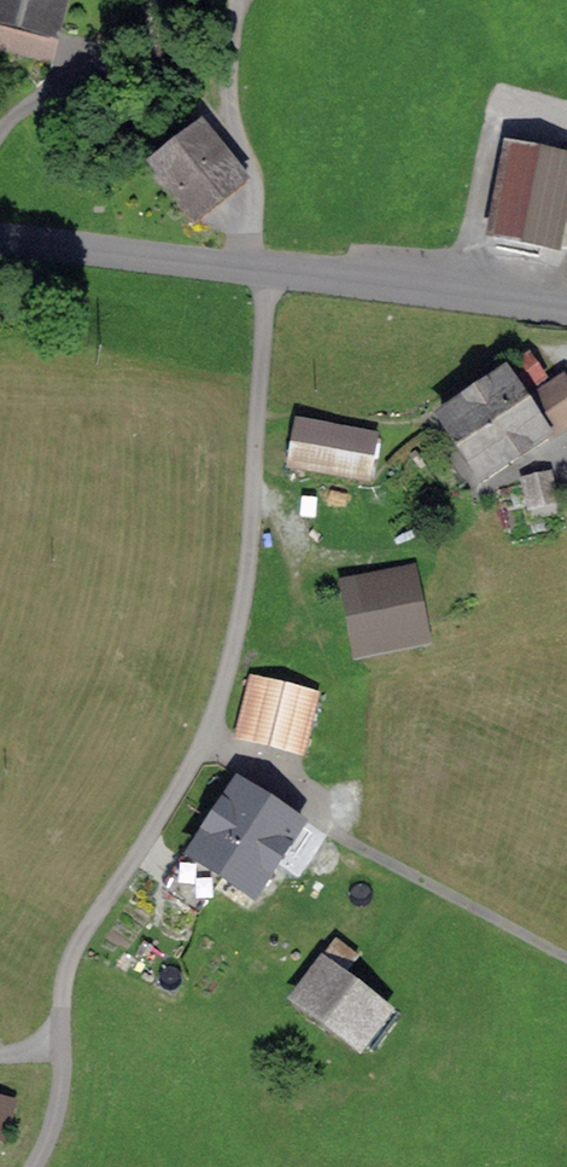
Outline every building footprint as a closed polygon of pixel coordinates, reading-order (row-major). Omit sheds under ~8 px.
[(53,24),(59,0),(0,0),(0,10),(53,24)] [(208,84),(208,100),(219,100),(219,84),(208,84)] [(196,207),(239,172),(203,128),(189,139),(186,134),(170,146),(173,151),(160,162),(196,207)] [(494,232),(556,244),(566,186),(566,151),(512,141),(494,232)] [(529,350),(506,365),(521,388),(545,372),(529,350)] [(521,388),(506,365),(443,408),(487,474),(566,420),(566,383),(562,376),(528,398),(521,388)] [(293,458),(369,471),(376,434),(300,420),(293,458)] [(528,476),(534,500),(555,495),(549,471),(528,476)] [(353,582),(365,643),(420,632),(408,571),(353,582)] [(243,728),(301,743),(315,690),(256,675),(243,728)] [(300,822),(236,779),(191,848),(255,891),(300,822)] [(199,906),(220,874),(187,853),(166,885),(199,906)] [(362,1037),(385,1006),(341,973),(358,951),(337,934),(320,956),(324,960),(301,991),(362,1037)] [(13,1096),(0,1093),(0,1127),(6,1129),(13,1096)]
